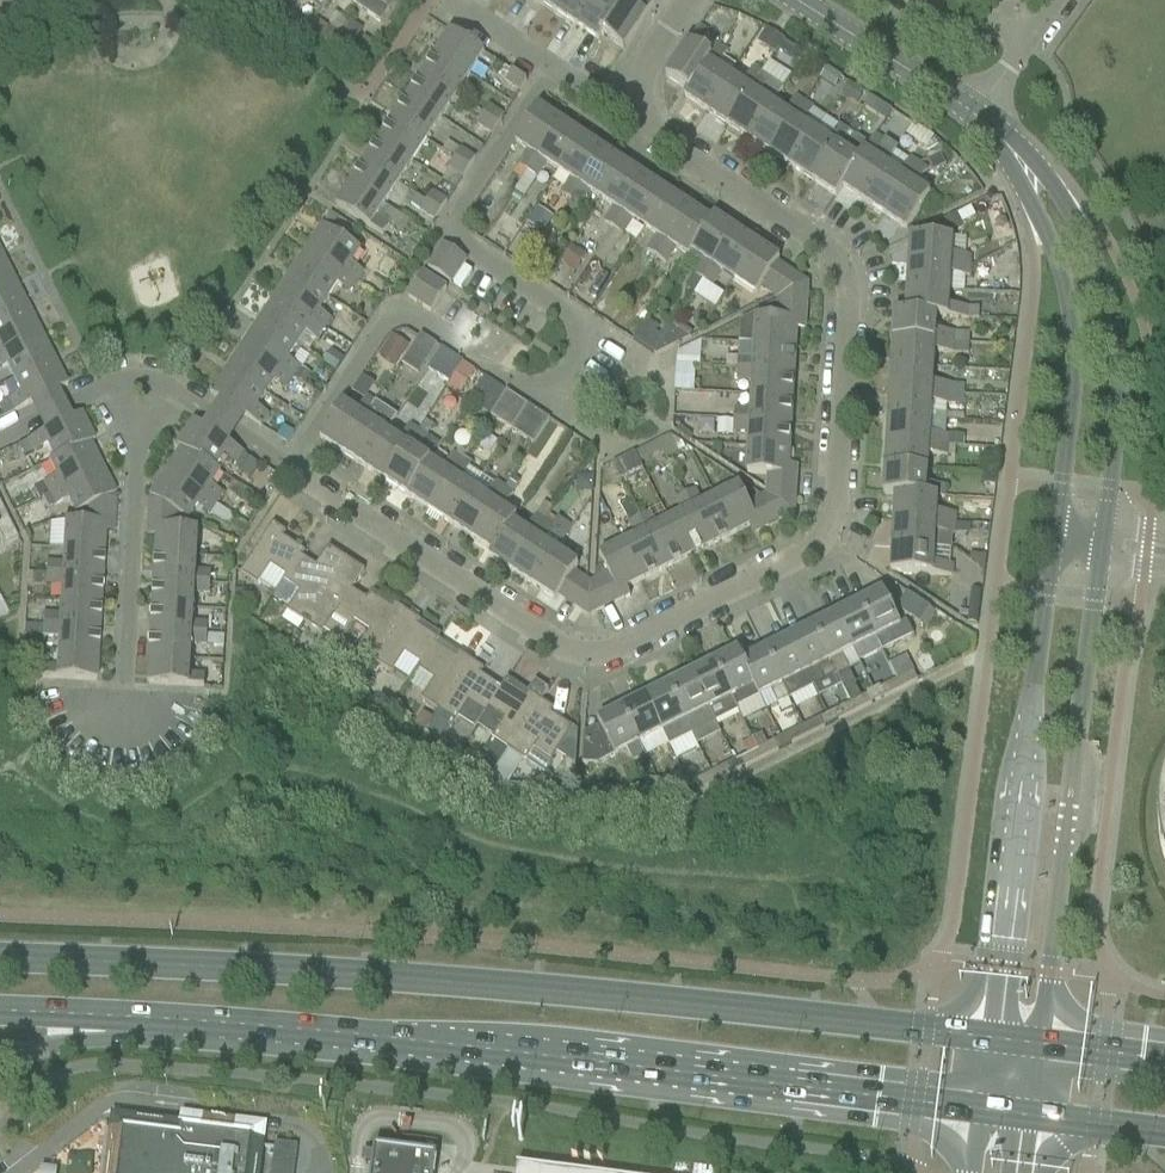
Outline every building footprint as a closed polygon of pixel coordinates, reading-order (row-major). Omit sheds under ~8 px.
[(310,1),(322,9),(328,0),(311,0),(310,1)] [(366,0),(343,0),(359,10),(366,0)] [(396,0),(366,0),(359,10),(380,24),(388,11),(396,0)] [(563,0),(536,0),(555,13),(563,0)] [(595,0),(563,0),(555,13),(577,27),(595,0)] [(624,2),(625,0),(612,0),(611,0),(595,0),(577,27),(599,41),(602,37),(601,36),(624,2)] [(657,0),(643,0),(636,10),(624,2),(601,36),(602,37),(623,51),(657,0)] [(687,93),(710,58),(698,50),(709,34),(699,28),(666,79),(687,93)] [(334,49),(342,37),(330,29),(322,41),(334,49)] [(484,55),(450,32),(436,54),(470,77),(484,55)] [(354,45),(342,37),(334,49),(346,57),(354,45)] [(706,112),(729,78),(717,70),(727,53),(718,47),(710,58),(687,93),(684,98),(706,112)] [(470,77),(436,54),(421,76),(455,98),(470,77)] [(728,127),(761,76),(753,70),(742,86),(729,78),(706,112),(728,127)] [(526,83),(512,73),(505,83),(520,93),(526,83)] [(455,98),(421,76),(407,98),(441,120),(455,98)] [(749,141),(772,106),(783,89),(761,76),(728,127),(749,141)] [(441,120),(407,98),(393,119),(427,142),(441,120)] [(771,155),(805,104),(796,98),(785,115),(772,106),(749,141),(771,155)] [(792,169),(815,134),(802,126),(813,110),(805,104),(771,155),(792,169)] [(489,108),(483,117),(497,126),(503,117),(489,108)] [(527,173),(560,123),(538,109),(515,144),(528,152),(518,168),(527,173)] [(497,126),(483,117),(477,126),(491,136),(497,126)] [(427,142),(393,119),(378,141),(412,163),(427,142)] [(558,172),(581,137),(560,123),(527,173),(536,180),(546,164),(558,172)] [(814,183),(848,132),(839,126),(828,143),(815,134),(792,169),(814,183)] [(858,162),(868,146),(848,132),(814,183),(836,198),(842,188),(841,188),(858,163),(858,162)] [(864,203),(886,168),(873,159),(884,143),(875,136),(868,146),(858,162),(858,163),(841,188),(842,188),(864,203)] [(570,202),(603,152),(581,137),(558,172),(571,180),(561,196),(570,202)] [(412,163),(378,141),(364,163),(398,185),(412,163)] [(461,151),(455,160),(469,170),(475,160),(461,151)] [(602,201),(625,166),(603,152),(570,202),(579,208),(589,192),(602,201)] [(469,170),(455,160),(449,169),(463,179),(469,170)] [(885,217),(919,165),(910,160),(899,176),(886,168),(864,203),(885,217)] [(398,185),(364,163),(350,184),(384,207),(398,185)] [(930,196),(916,187),(927,171),(919,165),(885,217),(907,231),(930,196)] [(613,230),(646,180),(625,166),(602,201),(614,209),(604,224),(613,230)] [(644,229),(667,194),(646,180),(613,230),(622,236),(632,221),(644,229)] [(384,207),(350,184),(335,206),(383,237),(389,227),(376,218),(384,207)] [(432,194),(426,203),(441,213),(447,203),(432,194)] [(656,259),(689,208),(667,194),(644,229),(657,237),(647,253),(656,259)] [(441,213),(426,203),(420,212),(435,222),(441,213)] [(711,223),(711,222),(689,208),(656,259),(665,265),(675,249),(688,258),(692,253),(691,253),(711,223)] [(702,282),(736,232),(714,217),(711,222),(711,223),(691,253),(692,253),(703,261),(693,276),(702,282)] [(322,226),(307,250),(356,283),(363,273),(351,265),(361,251),(322,226)] [(734,281),(757,246),(736,232),(702,282),(711,288),(722,273),(734,281)] [(952,240),(911,237),(910,237),(909,263),(970,267),(970,257),(951,256),(952,240)] [(443,245),(427,269),(439,276),(455,252),(444,245),(444,246),(443,245)] [(774,298),(778,300),(776,320),(756,319),(754,345),(795,348),(796,331),(804,332),(807,293),(807,285),(777,265),(779,261),(757,246),(734,281),(756,295),(761,289),(774,298)] [(356,283),(307,250),(291,274),(329,299),(337,286),(350,293),(356,283)] [(439,276),(450,284),(466,260),(455,252),(439,276)] [(14,283),(1,257),(0,258),(0,290),(14,283)] [(969,278),(970,267),(909,263),(907,289),(949,291),(949,277),(969,278)] [(329,299),(291,274),(275,298),(324,331),(331,321),(320,313),(329,299)] [(407,298),(421,307),(424,309),(431,313),(446,290),(423,275),(407,298)] [(14,283),(0,290),(0,323),(27,309),(14,283)] [(948,307),(949,291),(907,289),(906,315),(906,316),(936,317),(936,318),(967,320),(967,308),(948,307)] [(324,331),(275,298),(259,322),(297,347),(305,334),(317,342),(324,331)] [(967,308),(967,320),(978,320),(979,309),(967,308)] [(40,335),(27,309),(0,323),(0,355),(40,335)] [(935,332),(936,318),(936,317),(906,316),(906,315),(894,314),(893,341),(954,344),(954,334),(935,332)] [(654,355),(664,340),(658,336),(655,334),(658,329),(646,321),(639,332),(632,341),(654,355)] [(297,347),(259,322),(243,347),(293,380),(300,368),(288,361),(297,347)] [(690,340),(672,328),(654,355),(656,357),(690,340)] [(954,334),(954,344),(969,345),(969,334),(954,334)] [(40,335),(0,355),(0,369),(5,366),(13,381),(53,361),(40,335)] [(391,336),(381,353),(396,362),(407,346),(391,336)] [(421,336),(403,363),(419,374),(437,347),(421,336)] [(953,354),(954,344),(893,341),(891,366),(933,368),(933,353),(953,354)] [(699,368),(701,343),(677,354),(677,366),(699,368)] [(954,344),(953,354),(968,355),(969,345),(954,344)] [(794,374),(795,348),(754,345),(753,360),(738,359),(737,370),(794,374)] [(293,380),(243,347),(227,371),(265,396),(274,382),(286,390),(293,380)] [(449,383),(462,363),(441,350),(428,370),(449,383)] [(80,414),(70,419),(63,406),(56,392),(66,386),(53,361),(13,381),(19,394),(7,400),(13,413),(29,405),(36,419),(43,433),(19,445),(25,458),(46,447),(53,460),(48,463),(49,465),(89,444),(94,442),(80,414)] [(699,369),(699,368),(677,366),(675,392),(691,394),(692,368),(699,369)] [(932,384),(933,368),(891,366),(890,392),(951,395),(951,385),(932,384)] [(792,399),(794,374),(737,370),(736,381),(752,382),(751,397),(792,399)] [(228,444),(237,431),(246,418),(261,428),(269,416),(257,408),(265,396),(227,371),(211,395),(220,401),(212,414),(204,427),(194,421),(177,447),(182,450),(219,474),(220,473),(216,470),(224,458),(236,466),(244,454),(228,444)] [(480,405),(493,386),(483,379),(469,399),(480,405)] [(951,385),(951,395),(963,396),(964,386),(951,385)] [(950,406),(951,395),(890,392),(888,418),(930,420),(930,405),(950,406)] [(515,427),(527,408),(505,394),(489,418),(511,433),(515,427)] [(951,395),(950,406),(963,407),(963,396),(951,395)] [(791,425),(792,399),(751,397),(750,412),(735,411),(734,422),(791,425)] [(342,454),(376,403),(367,398),(356,414),(342,405),(320,440),(342,454)] [(363,469),(386,434),(396,417),(376,403),(342,454),(363,469)] [(533,446),(549,421),(528,407),(527,408),(515,427),(511,433),(533,446)] [(929,435),(930,420),(888,418),(887,443),(948,447),(948,437),(929,435)] [(789,451),(791,425),(734,422),(733,433),(749,434),(748,448),(789,451)] [(385,483),(419,432),(410,426),(399,442),(386,434),(363,469),(385,483)] [(407,497),(429,462),(416,454),(427,437),(419,432),(385,483),(407,497)] [(947,457),(948,447),(887,443),(885,469),(926,471),(927,456),(947,457)] [(102,470),(89,444),(49,465),(55,477),(43,484),(49,497),(102,470)] [(788,467),(789,451),(748,448),(747,475),(767,476),(766,492),(766,497),(762,498),(748,505),(739,487),(715,499),(733,535),(748,528),(752,535),(794,515),(794,506),(797,468),(788,467)] [(219,474),(182,450),(166,474),(215,506),(223,495),(211,487),(219,474)] [(428,511),(462,460),(453,454),(442,471),(429,462),(407,497),(428,511)] [(639,464),(634,454),(612,465),(620,481),(640,471),(637,465),(639,464)] [(450,525),(472,491),(472,490),(480,478),(468,470),(470,466),(462,460),(428,511),(450,525)] [(926,487),(926,471),(885,469),(884,496),(895,496),(936,498),(936,499),(945,499),(945,488),(926,487)] [(49,497),(42,500),(47,511),(54,507),(67,501),(74,515),(112,497),(115,495),(102,470),(49,497)] [(188,522),(191,517),(197,508),(209,516),(215,506),(166,474),(150,498),(153,500),(188,522)] [(471,540),(505,489),(496,483),(485,499),(472,491),(450,525),(471,540)] [(492,553),(515,519),(503,511),(513,494),(505,489),(471,540),(492,553)] [(733,535),(715,499),(702,505),(695,491),(685,496),(710,547),(733,535)] [(710,547),(685,496),(675,501),(682,515),(669,522),(687,558),(710,547)] [(935,513),(936,499),(936,498),(895,496),(893,521),(955,525),(955,515),(935,513)] [(114,502),(112,497),(74,515),(74,516),(74,524),(64,523),(62,550),(103,552),(104,536),(112,536),(114,502)] [(156,538),(155,556),(196,558),(197,531),(187,530),(188,522),(153,500),(150,504),(148,538),(156,538)] [(4,547),(17,540),(0,506),(0,538),(4,547)] [(687,558),(669,522),(656,529),(649,515),(639,519),(664,570),(687,558)] [(511,572),(544,521),(536,516),(525,532),(513,524),(516,520),(515,519),(492,553),(489,558),(511,572)] [(664,570),(639,519),(629,524),(636,539),(623,545),(641,582),(664,570)] [(543,544),(553,528),(544,521),(511,572),(533,587),(555,552),(543,544)] [(954,535),(955,525),(893,521),(892,547),(933,549),(934,534),(954,535)] [(240,575),(258,587),(271,568),(286,578),(287,578),(300,557),(301,558),(305,553),(282,539),(286,534),(273,526),(240,575)] [(594,583),(590,585),(573,573),(578,567),(555,552),(533,587),(555,602),(557,598),(588,618),(630,597),(626,589),(641,582),(623,545),(599,557),(608,575),(594,583)] [(932,564),(933,549),(892,547),(890,573),(951,577),(952,566),(932,564)] [(305,624),(346,561),(328,549),(316,568),(301,558),(300,557),(287,578),(286,578),(283,582),(300,594),(287,613),(304,624),(305,624)] [(101,578),(103,552),(62,550),(61,565),(46,564),(45,575),(101,578)] [(155,556),(154,581),(210,584),(211,573),(195,572),(196,558),(155,556)] [(364,573),(346,561),(305,624),(322,636),(325,631),(341,641),(350,626),(352,628),(355,623),(354,622),(367,602),(352,591),(364,573)] [(100,604),(101,578),(45,575),(44,586),(60,587),(59,602),(100,604)] [(154,581),(152,607),(193,609),(194,595),(209,595),(210,584),(154,581)] [(906,623),(899,626),(883,593),(867,601),(864,594),(855,599),(882,652),(913,637),(906,623)] [(917,626),(928,611),(905,595),(895,611),(917,626)] [(375,664),(407,614),(395,606),(392,611),(370,596),(367,602),(354,622),(355,623),(370,633),(357,652),(375,664)] [(882,652),(855,599),(846,603),(850,610),(835,617),(853,651),(859,664),(882,652)] [(98,630),(100,604),(59,602),(58,616),(43,615),(42,627),(98,630)] [(152,607),(151,632),(207,636),(208,625),(192,624),(193,609),(152,607)] [(419,622),(407,614),(375,664),(392,675),(405,656),(420,666),(421,667),(434,646),(435,646),(438,642),(416,627),(419,622)] [(853,651),(835,617),(821,624),(818,617),(809,622),(830,663),(837,678),(847,673),(849,672),(841,657),(853,651)] [(830,663),(809,622),(800,626),(804,633),(789,640),(807,674),(814,689),(825,684),(837,678),(830,663)] [(97,656),(98,630),(42,627),(41,637),(57,638),(56,654),(97,656)] [(151,632),(149,658),(190,661),(191,646),(207,647),(207,636),(151,632)] [(807,674),(789,640),(774,648),(771,641),(762,645),(783,686),(790,700),(814,689),(807,674)] [(783,686),(762,645),(753,650),(756,657),(743,663),(742,664),(754,687),(753,688),(758,699),(769,693),(770,693),(777,706),(790,700),(783,686)] [(421,701),(438,712),(439,712),(471,663),(459,655),(456,660),(435,646),(434,646),(421,667),(420,666),(420,667),(417,671),(434,682),(421,701)] [(742,664),(743,663),(738,652),(723,660),(719,653),(711,658),(737,709),(758,699),(753,688),(754,687),(742,664)] [(95,682),(97,656),(56,654),(55,667),(39,666),(39,679),(95,682)] [(205,676),(189,675),(190,661),(149,658),(147,685),(204,688),(205,676)] [(705,669),(691,676),(715,725),(738,713),(737,709),(711,658),(702,662),(705,669)] [(483,671),(471,663),(439,712),(438,712),(431,723),(423,736),(441,747),(469,705),(485,716),(501,690),(500,690),(480,676),(483,671)] [(917,682),(913,673),(897,681),(901,690),(917,682)] [(715,725),(691,676),(677,683),(673,677),(664,681),(692,736),(715,725)] [(692,736),(664,681),(655,685),(659,692),(645,699),(662,734),(669,747),(692,736)] [(901,690),(897,681),(880,689),(885,698),(901,690)] [(509,752),(541,703),(548,692),(536,684),(526,699),(504,685),(500,690),(501,690),(485,716),(501,726),(491,741),(508,752),(509,752)] [(871,705),(867,696),(851,704),(855,713),(871,705)] [(662,734),(645,699),(631,706),(627,700),(618,704),(639,745),(662,734)] [(577,733),(550,715),(553,711),(541,703),(509,752),(526,763),(533,753),(548,763),(554,754),(575,768),(577,733)] [(639,745),(618,704),(609,709),(613,715),(598,723),(603,734),(598,736),(584,736),(582,765),(597,766),(638,746),(639,745)] [(855,713),(851,704),(833,713),(838,722),(855,713)] [(824,728),(820,719),(803,728),(808,737),(824,728)] [(790,746),(808,737),(803,728),(786,737),(790,746)] [(778,752),(774,743),(757,751),(762,760),(778,752)] [(746,768),(762,760),(757,751),(741,759),(746,768)] [(712,773),(711,774),(716,783),(732,775),(728,766),(712,773)] [(559,773),(548,790),(574,792),(575,774),(559,773)] [(716,783),(711,774),(695,782),(699,791),(716,783)] [(656,791),(657,781),(639,780),(638,790),(656,791)] [(675,792),(675,782),(657,781),(656,791),(675,792)] [(257,1135),(248,1134),(249,1131),(235,1129),(235,1132),(199,1128),(199,1125),(186,1123),(184,1132),(119,1124),(118,1133),(105,1131),(100,1172),(252,1172),(257,1135)] [(271,1172),(294,1172),(297,1147),(275,1144),(271,1172)] [(437,1156),(374,1148),(373,1155),(366,1154),(365,1166),(366,1166),(366,1165),(372,1166),(371,1172),(434,1172),(437,1156)]
